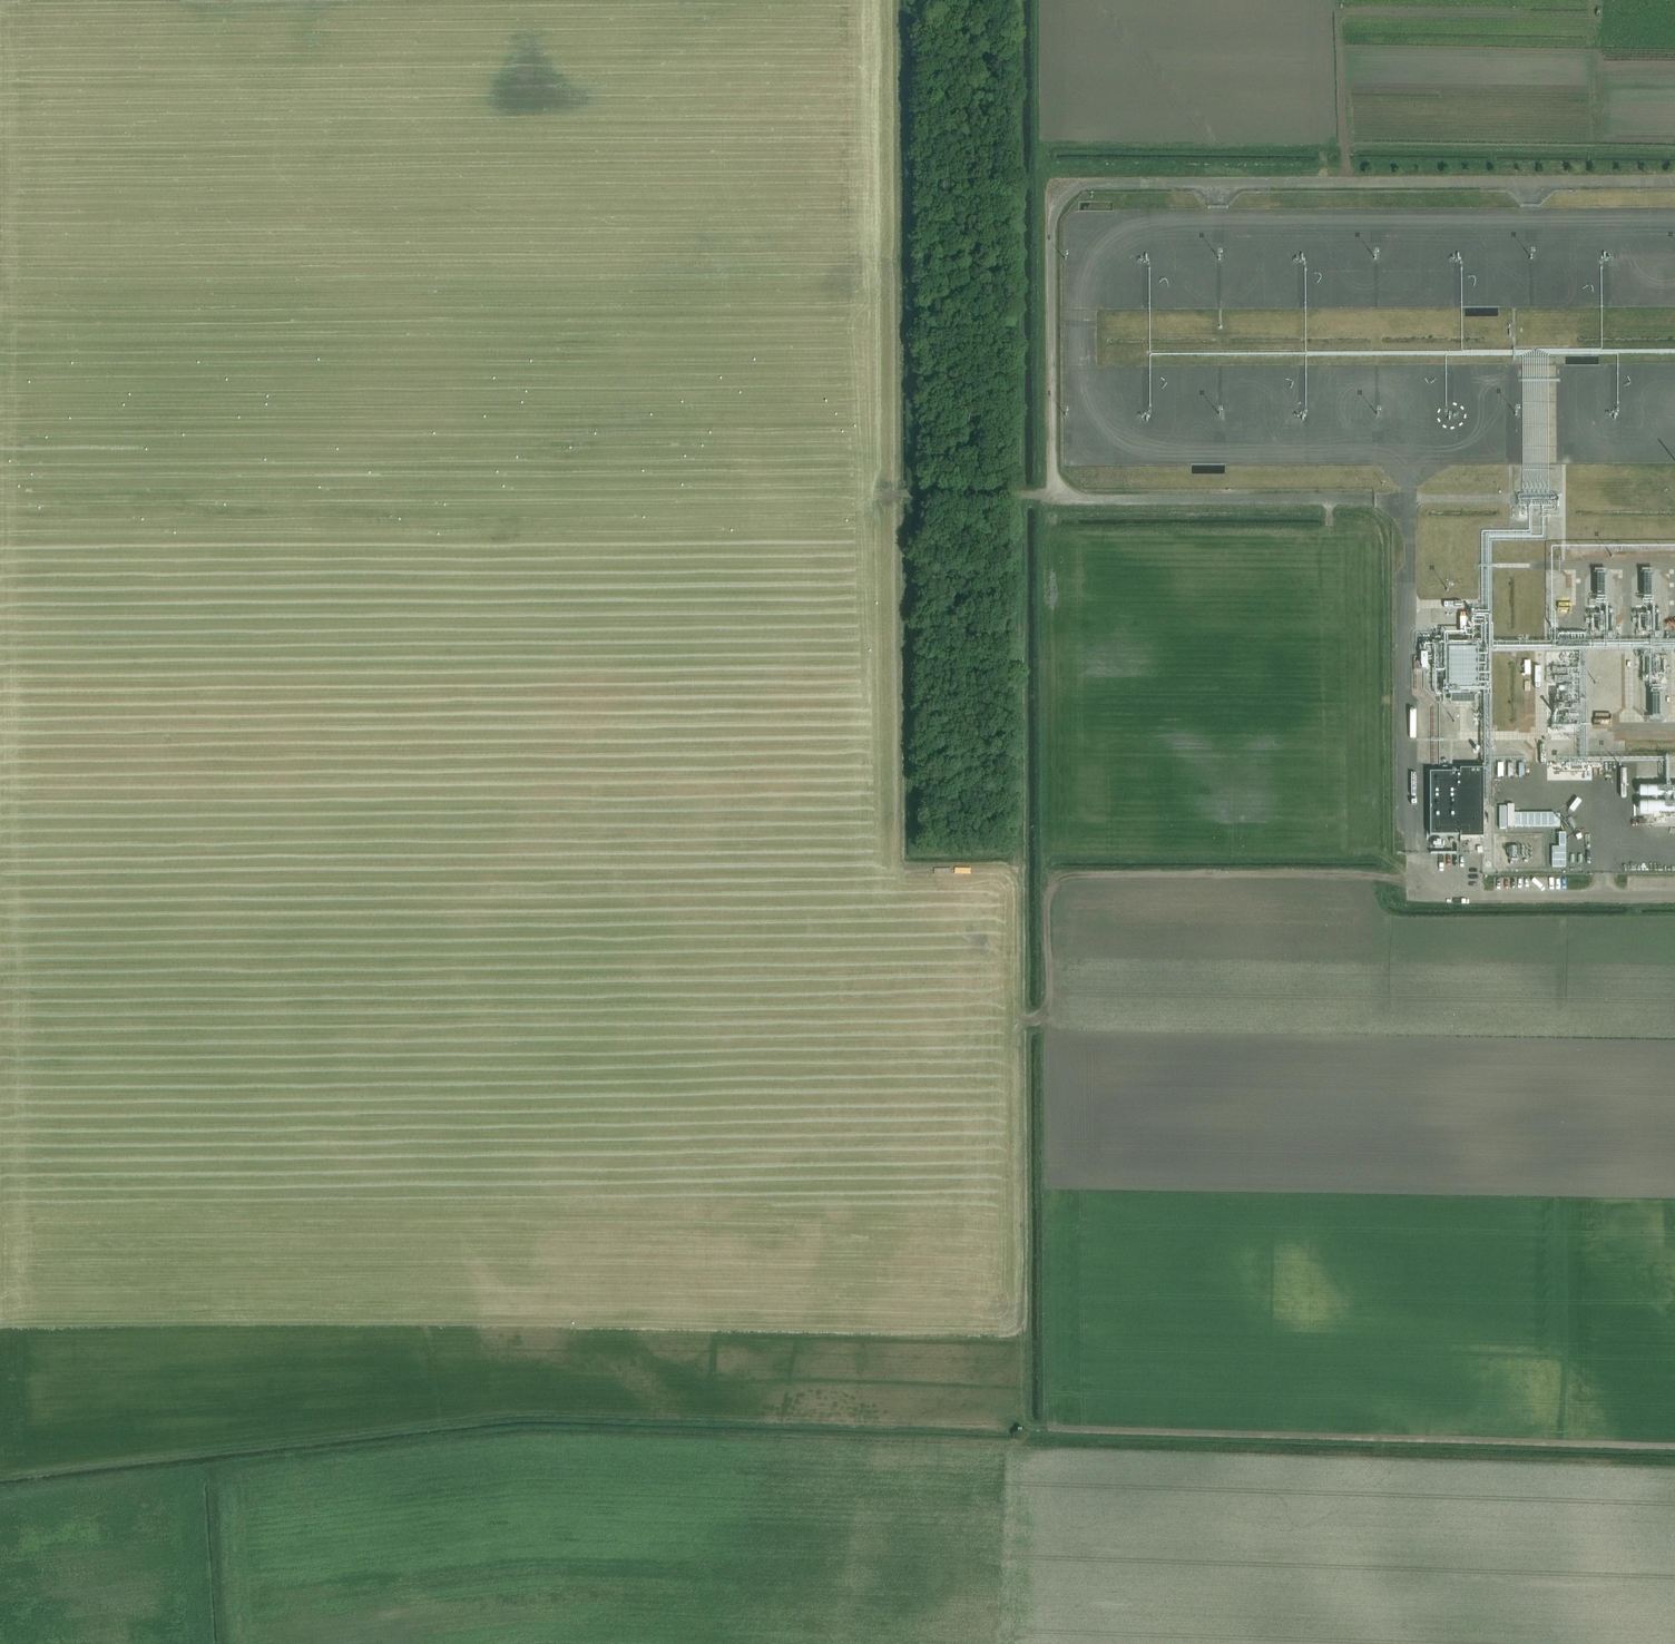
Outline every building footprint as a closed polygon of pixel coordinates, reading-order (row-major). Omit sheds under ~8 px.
[(1548,509),(1548,497),(1547,497),(1545,497),(1543,497),(1541,497),(1539,497),(1537,498),(1535,498),(1533,498),(1531,498),(1529,498),(1527,498),(1525,498),(1522,498),(1518,498),(1518,509),(1528,509),(1541,509),(1548,509)] [(1649,571),(1634,571),(1634,636),(1658,636),(1658,611),(1649,611),(1649,571)] [(1603,572),(1587,572),(1587,637),(1601,637),(1611,637),(1611,612),(1604,611),(1603,572)] [(1482,612),(1460,612),(1460,635),(1417,635),(1417,658),(1417,668),(1431,668),(1431,693),(1443,693),(1443,707),(1473,707),(1473,693),(1484,693),(1490,693),(1490,650),(1490,649),(1490,648),(1490,646),(1490,643),(1490,612),(1487,612),(1482,612)] [(1642,655),(1642,720),(1658,720),(1658,680),(1666,680),(1666,655),(1657,655),(1642,655)] [(1575,663),(1545,663),(1545,729),(1575,729),(1575,663)] [(1482,804),(1481,769),(1459,769),(1459,772),(1434,772),(1429,772),(1429,835),(1459,835),(1459,837),(1482,837),(1482,804)] [(1674,811),(1674,778),(1674,777),(1639,778),(1639,790),(1643,790),(1643,812),(1674,811)]
